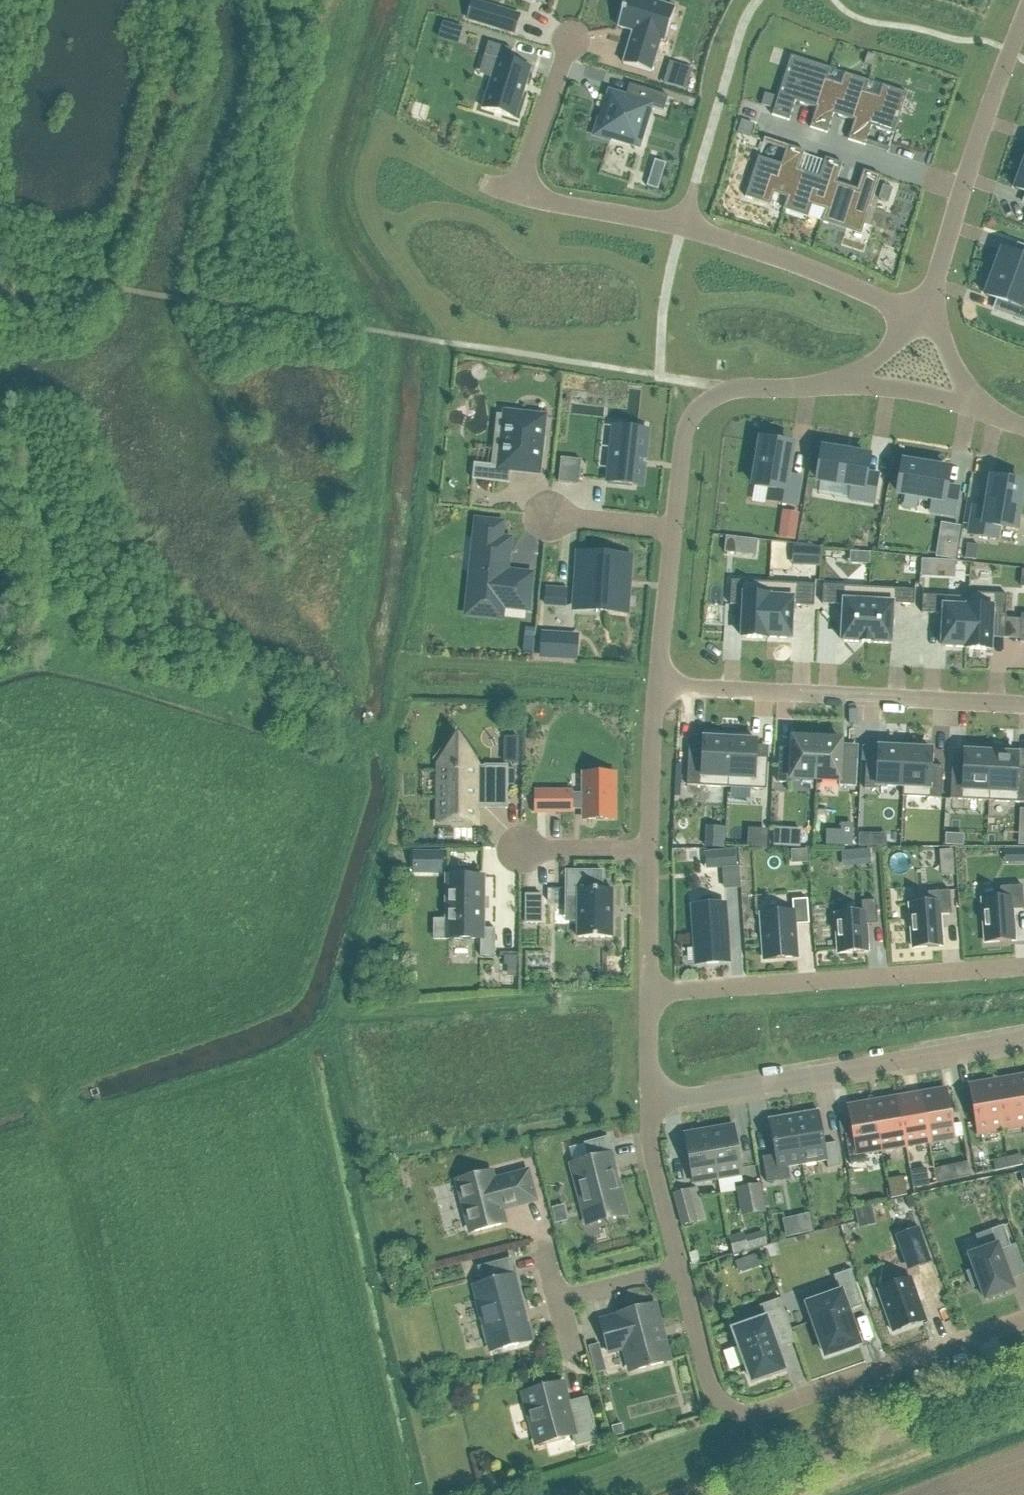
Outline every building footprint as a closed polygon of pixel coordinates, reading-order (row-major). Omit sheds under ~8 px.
[(466,21),(515,36),(521,15),(474,0),(473,0),(466,21)] [(617,28),(632,33),(623,65),(652,73),(661,42),(665,43),(676,8),(648,0),(626,0),(617,28)] [(442,22),(437,39),(458,46),(464,29),(442,22)] [(499,61),(483,110),(516,119),(531,68),(509,62),(512,51),(488,44),(485,56),(499,61)] [(868,55),(864,64),(872,67),(875,57),(868,55)] [(493,79),(499,60),(485,56),(479,75),(493,79)] [(791,57),(772,116),(789,122),(795,103),(817,110),(826,81),(830,70),(791,57)] [(817,110),(811,129),(827,134),(833,115),(855,122),(865,92),(868,81),(844,73),(840,85),(826,81),(817,110)] [(855,122),(849,141),(866,146),(871,128),(894,134),(908,94),(882,86),(878,97),(865,92),(855,122)] [(598,119),(592,137),(611,143),(611,141),(640,150),(653,108),(664,112),(668,97),(637,87),(633,98),(626,95),(608,90),(599,119),(598,119)] [(761,105),(771,109),(775,97),(765,94),(761,105)] [(742,121),(738,133),(750,137),(754,125),(742,121)] [(757,158),(745,198),(771,206),(774,196),(787,200),(797,171),(803,152),(787,147),(781,165),(757,158)] [(787,200),(784,212),(808,219),(812,207),(826,212),(835,183),(842,164),(825,159),(819,177),(797,171),(787,200)] [(1013,190),(1023,195),(1023,168),(1022,167),(1021,168),(1018,167),(1018,168),(1013,181),(1015,183),(1013,190)] [(826,212),(822,223),(862,236),(881,176),(863,171),(857,190),(835,183),(826,212)] [(883,186),(878,200),(888,203),(893,189),(883,186)] [(992,273),(1023,285),(1023,259),(1000,250),(992,273)] [(983,296),(1019,310),(1015,320),(1023,323),(1023,285),(992,273),(983,296)] [(495,435),(504,436),(500,467),(474,464),(472,480),(510,484),(511,469),(538,472),(543,418),(506,414),(506,417),(497,416),(495,435)] [(648,438),(611,434),(606,484),(643,488),(648,438)] [(759,437),(750,488),(783,494),(782,505),(798,508),(803,479),(790,477),(796,444),(759,437)] [(821,448),(815,484),(850,490),(848,502),(875,506),(879,475),(869,473),(871,457),(821,448)] [(561,459),(559,483),(579,485),(581,461),(562,459),(561,459)] [(901,462),(895,497),(931,503),(929,515),(955,519),(960,488),(950,486),(952,471),(901,462)] [(966,535),(999,541),(1000,530),(1017,533),(1023,493),(1023,483),(989,477),(983,507),(972,505),(966,535)] [(799,514),(783,512),(779,537),(795,539),(799,514)] [(505,573),(508,541),(499,540),(501,525),(478,522),(476,538),(479,538),(478,552),(472,551),(470,572),(472,572),(468,614),(501,617),(502,606),(527,609),(530,576),(505,573)] [(961,527),(941,524),(938,541),(958,544),(961,527)] [(724,553),(735,554),(737,538),(726,537),(724,553)] [(978,547),(968,545),(965,559),(976,560),(978,547)] [(806,567),(819,568),(820,548),(808,547),(806,567)] [(633,555),(576,552),(572,611),(629,615),(633,555)] [(936,561),(922,560),(921,577),(936,578),(936,561)] [(742,605),(740,638),(766,640),(769,583),(731,581),(730,605),(742,605)] [(769,583),(766,640),(792,642),(794,605),(814,606),(816,585),(769,583)] [(841,605),(840,644),(866,645),(869,588),(823,586),(822,605),(841,605)] [(869,588),(866,645),(893,647),(895,604),(914,604),(915,590),(869,588)] [(968,598),(966,650),(992,652),(993,639),(1004,640),(1007,595),(969,593),(968,598)] [(941,615),(939,649),(966,650),(968,598),(922,596),(922,614),(941,615)] [(541,632),(539,659),(577,662),(579,635),(541,632)] [(533,653),(534,637),(524,636),(522,651),(533,653)] [(574,769),(534,770),(535,798),(611,798),(611,733),(574,733),(574,769)] [(728,788),(730,736),(710,735),(709,739),(704,739),(703,750),(689,750),(687,786),(728,788)] [(768,758),(767,758),(756,758),(756,746),(757,741),(751,741),(751,737),(730,736),(728,788),(766,790),(768,758)] [(817,780),(819,740),(792,739),(791,768),(779,767),(778,783),(791,784),(791,779),(817,780)] [(819,740),(817,780),(839,781),(839,787),(856,788),(858,761),(841,760),(842,745),(842,741),(819,740)] [(440,766),(440,825),(477,825),(477,809),(477,798),(506,798),(506,801),(507,801),(507,787),(515,787),(515,782),(515,769),(507,769),(507,767),(486,766),(486,771),(477,771),(477,766),(476,766),(458,741),(441,766),(440,766)] [(519,763),(519,742),(504,742),(504,763),(519,763)] [(903,788),(905,745),(885,744),(884,748),(879,748),(878,762),(866,762),(865,790),(878,790),(878,786),(903,788)] [(903,788),(902,797),(941,799),(943,767),(931,766),(932,750),(926,750),(926,746),(905,745),(903,788)] [(952,763),(950,800),(989,802),(993,749),(971,748),(970,752),(965,752),(965,756),(964,764),(952,763)] [(989,802),(1023,803),(1023,771),(1017,771),(1018,755),(1012,755),(1012,750),(993,749),(989,802)] [(748,829),(747,847),(767,849),(768,830),(748,829)] [(774,829),(773,847),(800,849),(801,830),(774,829)] [(827,846),(852,846),(852,838),(841,838),(841,832),(827,832),(827,845),(827,846)] [(858,834),(858,847),(872,847),(873,834),(858,834)] [(945,834),(945,846),(963,847),(964,835),(945,834)] [(870,849),(842,852),(843,867),(872,865),(870,849)] [(1010,849),(1010,853),(1023,853),(1023,863),(1023,849),(1010,849)] [(952,850),(939,851),(940,863),(953,862),(952,850)] [(413,851),(413,874),(441,874),(442,852),(413,851)] [(721,853),(722,867),(737,866),(736,852),(721,853)] [(612,890),(602,889),(602,872),(566,872),(565,898),(578,898),(578,938),(612,938),(612,890)] [(481,940),(480,957),(495,957),(495,929),(482,929),(482,876),(448,876),(447,940),(481,940)] [(1023,910),(1022,886),(999,887),(999,897),(980,898),(983,945),(1016,942),(1014,911),(1023,910)] [(951,915),(950,891),(927,893),(928,902),(908,904),(911,950),(944,948),(942,915),(951,915)] [(525,895),(525,923),(541,923),(541,895),(525,895)] [(798,958),(796,925),(808,924),(807,900),(792,901),(793,912),(759,914),(762,961),(798,958)] [(877,925),(876,901),(861,902),(861,912),(834,914),(836,955),(869,953),(867,925),(877,925)] [(697,965),(729,963),(725,904),(693,906),(697,965)] [(436,920),(419,920),(418,942),(430,943),(431,930),(436,930),(436,920)] [(517,966),(517,956),(504,956),(504,957),(504,966),(517,966)] [(544,961),(542,977),(551,978),(554,962),(544,961)] [(526,1002),(554,996),(552,989),(524,996),(526,1002)] [(1003,1130),(1023,1127),(1023,1097),(1021,1077),(995,1081),(1003,1130)] [(969,1086),(978,1135),(1003,1130),(995,1081),(969,1086)] [(921,1094),(929,1143),(955,1139),(946,1090),(921,1094)] [(897,1098),(906,1147),(929,1143),(921,1094),(897,1098)] [(873,1102),(881,1151),(906,1147),(897,1098),(873,1102)] [(857,1155),(881,1151),(873,1102),(848,1106),(857,1155)] [(791,1115),(801,1164),(825,1160),(816,1111),(791,1115)] [(776,1169),(801,1164),(791,1115),(767,1120),(776,1169)] [(961,1124),(952,1125),(954,1137),(962,1136),(961,1124)] [(711,1130),(720,1178),(744,1174),(735,1125),(711,1130)] [(695,1183),(720,1178),(711,1130),(686,1134),(695,1183)] [(572,1162),(588,1224),(625,1215),(605,1139),(608,1138),(608,1137),(581,1144),(581,1145),(585,1144),(589,1158),(584,1159),(584,1158),(582,1159),(582,1160),(572,1162)] [(1010,1168),(1022,1165),(1020,1154),(1008,1157),(1010,1168)] [(996,1171),(1010,1168),(1008,1157),(993,1160),(996,1171)] [(967,1163),(935,1169),(938,1182),(969,1176),(967,1163)] [(457,1179),(471,1232),(504,1223),(500,1208),(535,1199),(527,1171),(493,1180),(490,1170),(457,1179)] [(914,1189),(925,1187),(922,1174),(911,1177),(914,1189)] [(892,1199),(904,1196),(901,1183),(889,1186),(892,1199)] [(744,1216),(764,1212),(759,1184),(739,1187),(744,1216)] [(681,1226),(698,1222),(690,1190),(673,1194),(681,1226)] [(912,1196),(905,1199),(909,1209),(915,1207),(912,1196)] [(567,1220),(563,1205),(552,1209),(556,1224),(567,1220)] [(859,1228),(876,1225),(872,1207),(855,1210),(859,1228)] [(809,1214),(798,1217),(803,1235),(813,1232),(809,1214)] [(972,1271),(966,1273),(972,1289),(978,1287),(983,1302),(1016,1291),(1012,1279),(1001,1250),(1010,1247),(1003,1226),(991,1230),(996,1244),(980,1249),(966,1255),(972,1271)] [(908,1271),(932,1262),(919,1227),(895,1236),(908,1271)] [(763,1232),(745,1237),(749,1250),(767,1245),(763,1232)] [(759,1253),(750,1256),(754,1268),(764,1265),(759,1253)] [(492,1351),(529,1341),(508,1260),(511,1260),(511,1258),(478,1267),(482,1282),(475,1284),(492,1351)] [(808,1305),(826,1356),(859,1344),(847,1311),(863,1305),(851,1270),(834,1276),(840,1293),(808,1305)] [(911,1278),(878,1290),(893,1332),(926,1321),(911,1278)] [(734,1331),(753,1382),(785,1371),(774,1341),(793,1334),(780,1299),(760,1306),(764,1320),(734,1331)] [(632,1372),(668,1362),(653,1305),(617,1314),(618,1318),(600,1323),(607,1351),(625,1347),(632,1372)] [(576,1446),(598,1440),(588,1405),(568,1410),(561,1383),(524,1392),(538,1445),(573,1436),(576,1446)] [(622,1425),(611,1427),(614,1437),(624,1434),(622,1425)]
